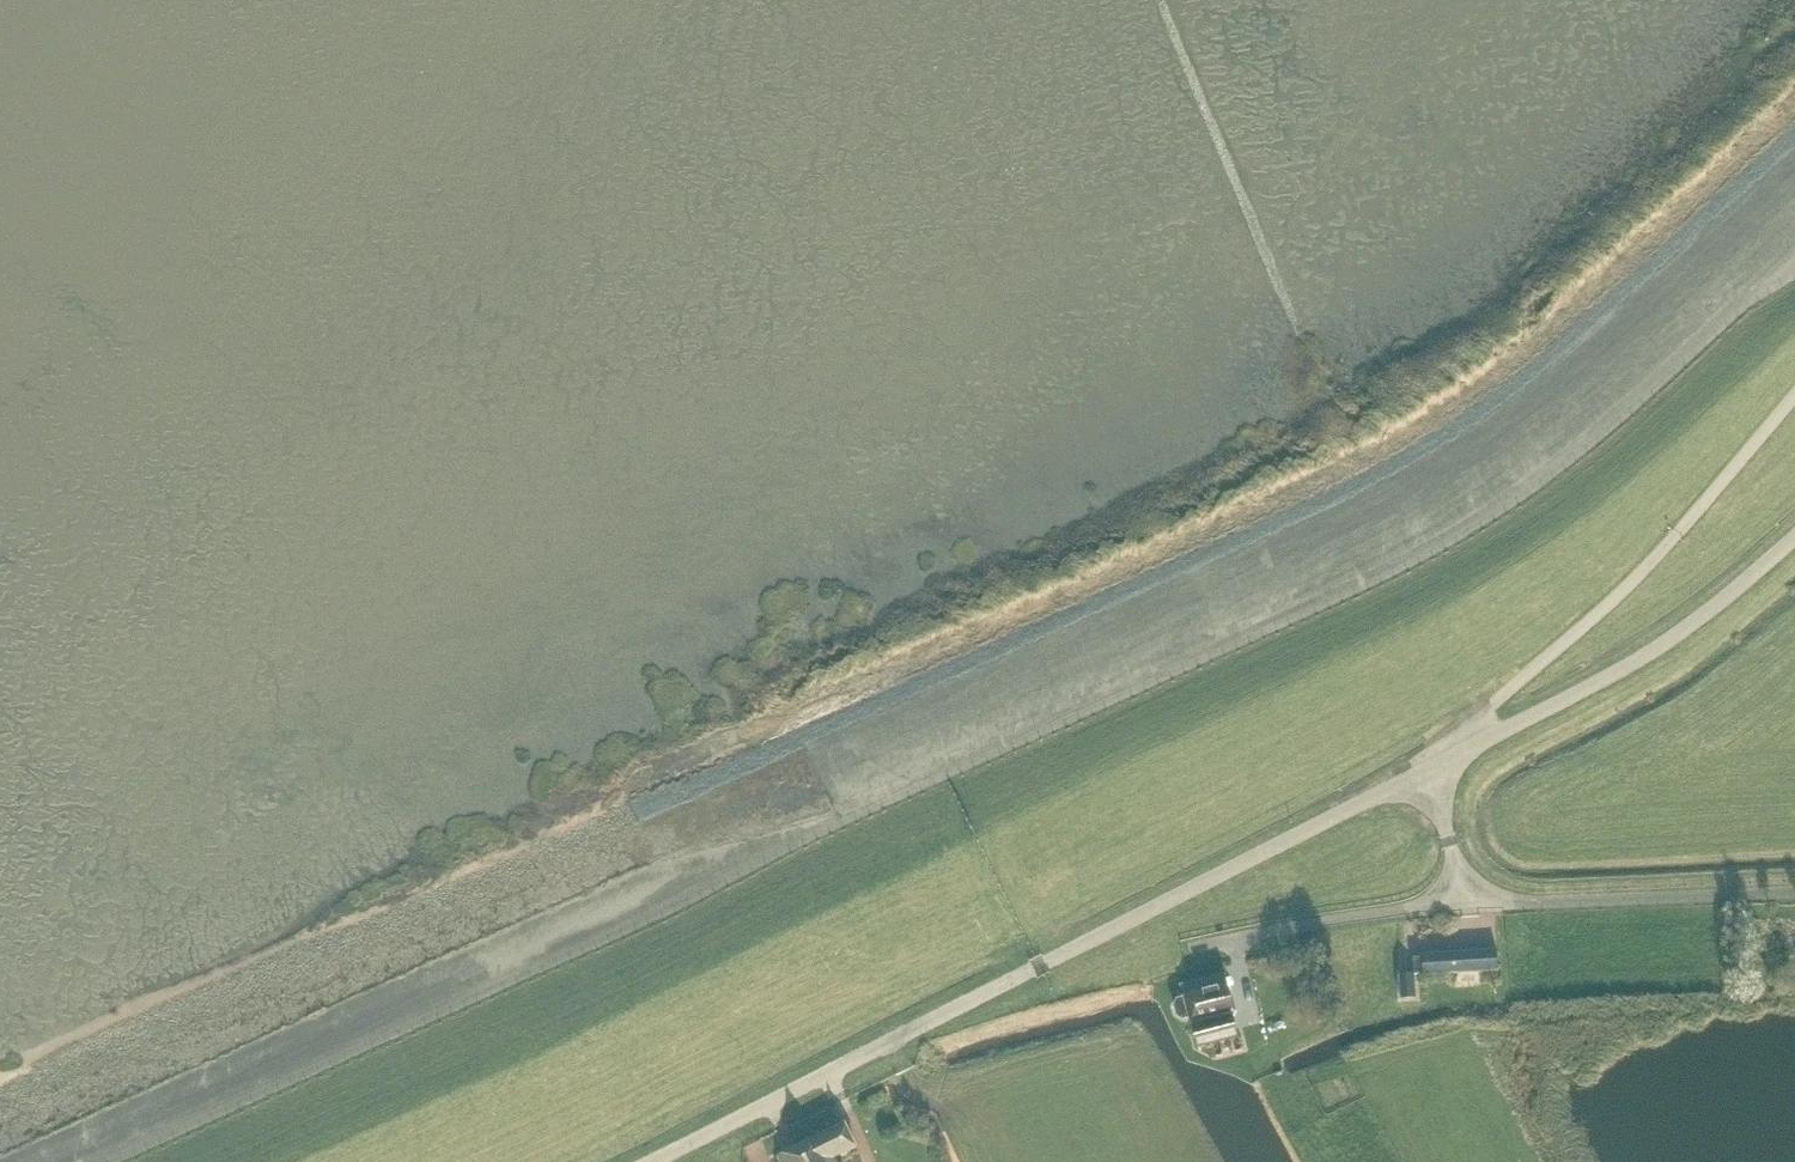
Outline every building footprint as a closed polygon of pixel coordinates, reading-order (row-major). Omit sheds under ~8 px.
[(1498,971),(1498,951),(1423,956),(1424,975),(1498,971)] [(1399,975),(1401,1000),(1417,999),(1415,974),(1399,975)] [(1225,975),(1181,986),(1184,997),(1177,999),(1174,1007),(1177,1016),(1183,1020),(1190,1018),(1198,1048),(1239,1037),(1233,1013),(1235,1012),(1225,975)] [(857,1146),(845,1124),(778,1156),(781,1161),(837,1161),(835,1157),(857,1146)]
